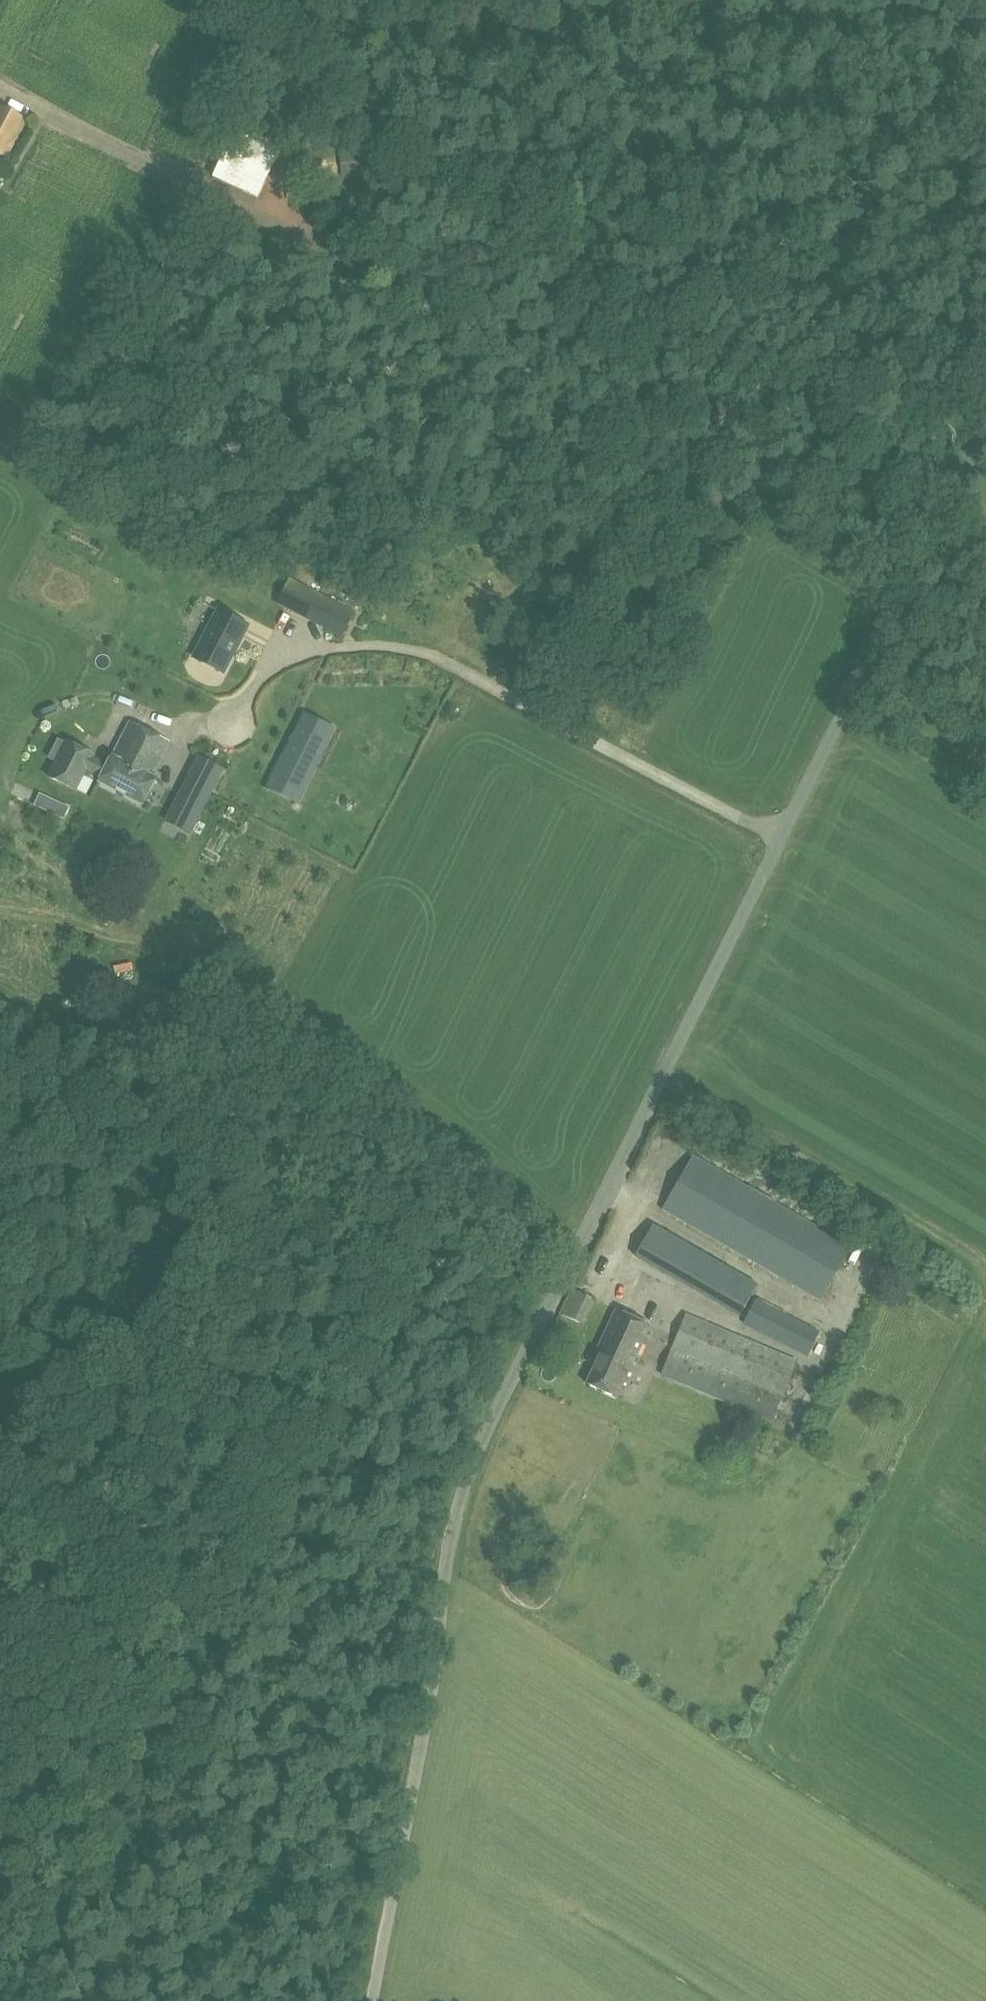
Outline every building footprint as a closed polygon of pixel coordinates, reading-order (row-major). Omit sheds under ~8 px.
[(7,159),(28,120),(0,104),(0,155),(7,159)] [(213,177),(259,200),(284,148),(237,127),(213,177)] [(383,174),(380,147),(341,151),(344,178),(383,174)] [(925,358),(932,362),(935,357),(928,353),(925,358)] [(307,615),(318,594),(290,579),(279,600),(307,615)] [(342,606),(318,594),(307,615),(343,634),(354,613),(342,606)] [(248,626),(218,610),(194,657),(224,672),(248,626)] [(320,719),(292,703),(257,769),(285,785),(320,719)] [(98,782),(144,805),(156,779),(153,777),(170,742),(129,722),(113,755),(111,754),(106,764),(94,758),(96,754),(66,739),(65,742),(58,738),(48,758),(55,762),(48,776),(77,790),(87,770),(101,777),(98,782)] [(210,795),(189,784),(175,810),(197,821),(210,795)] [(53,814),(64,819),(69,808),(58,803),(53,814)] [(662,1209),(821,1301),(853,1247),(694,1154),(662,1209)] [(635,1256),(739,1316),(758,1283),(654,1223),(635,1256)] [(587,1320),(594,1295),(581,1291),(573,1316),(587,1320)] [(743,1324),(807,1356),(820,1331),(756,1298),(743,1324)] [(586,1382),(618,1397),(651,1325),(616,1309),(595,1353),(599,1355),(586,1382)] [(661,1375),(771,1421),(797,1360),(687,1313),(661,1375)]
